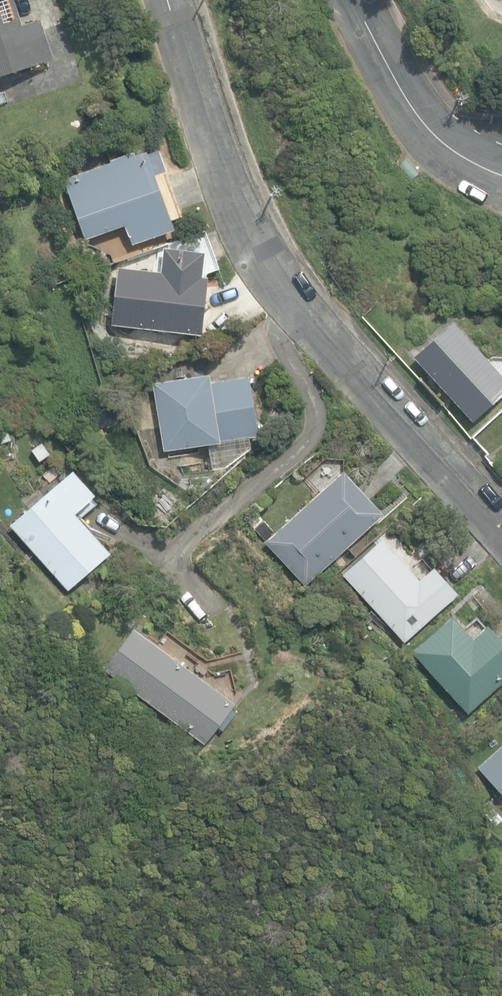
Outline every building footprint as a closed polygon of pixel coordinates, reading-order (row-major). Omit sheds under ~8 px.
[(54,58),(41,19),(23,25),(16,3),(14,0),(0,0),(0,76),(54,58)] [(125,225),(131,244),(173,230),(146,151),(136,155),(134,151),(110,159),(111,162),(63,178),(84,239),(125,225)] [(397,166),(410,180),(418,174),(405,159),(397,166)] [(111,325),(202,335),(208,277),(202,276),(203,273),(218,268),(205,232),(167,245),(167,248),(164,248),(161,272),(117,266),(111,325)] [(472,422),(501,395),(501,375),(452,320),(412,356),(472,422)] [(153,382),(164,449),(258,434),(248,375),(210,382),(209,373),(153,382)] [(11,525),(68,589),(110,552),(74,512),(94,494),(73,469),(11,525)] [(264,542),(304,585),(383,513),(343,470),(264,542)] [(342,575),(405,642),(457,592),(433,566),(419,579),(381,539),(342,575)] [(467,713),(501,681),(501,641),(486,623),(471,637),(452,615),(412,651),(467,713)] [(103,668),(204,743),(235,702),(134,627),(103,668)] [(501,794),(501,744),(477,767),(501,794)]
